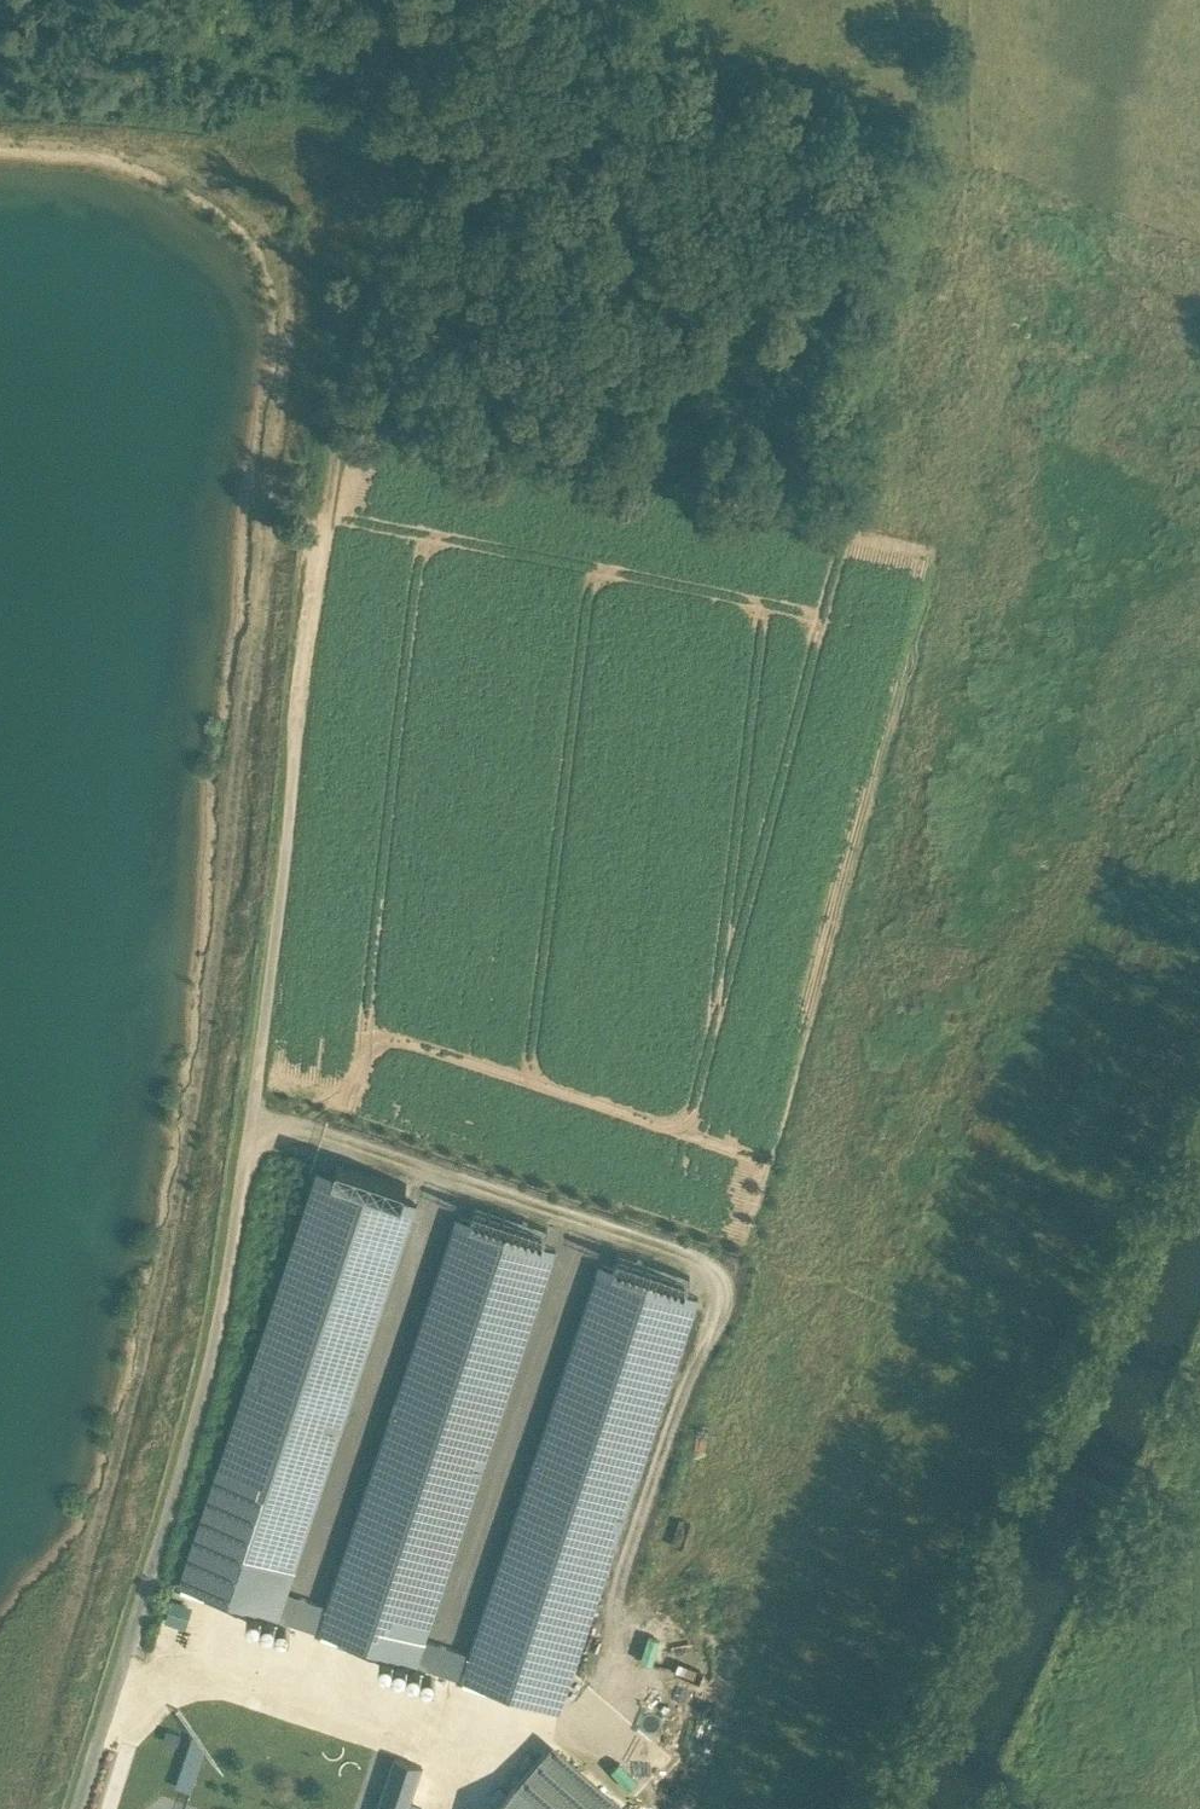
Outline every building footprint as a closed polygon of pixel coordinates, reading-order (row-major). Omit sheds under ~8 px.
[(318,1167),(180,1582),(323,1624),(329,1605),(287,1591),(418,1200),(403,1195),(408,1181),(338,1158),(333,1172),(318,1167)] [(476,1215),(458,1209),(329,1605),(323,1624),(422,1657),(428,1637),(556,1248),(541,1243),(547,1225),(480,1203),(476,1215)] [(619,1269),(602,1263),(469,1650),(462,1671),(561,1705),(702,1295),(687,1290),(692,1274),(626,1251),(619,1269)] [(290,1622),(251,1609),(248,1619),(287,1632),(290,1622)] [(469,1650),(428,1637),(422,1657),(462,1671),(469,1650)] [(495,1808),(622,1808),(628,1802),(555,1739),(495,1808)] [(379,1808),(406,1808),(422,1762),(398,1754),(379,1808)]
